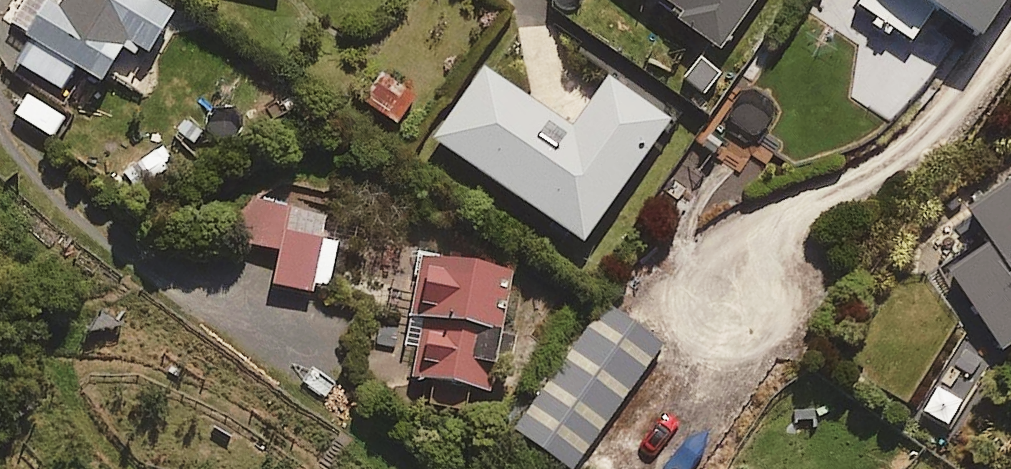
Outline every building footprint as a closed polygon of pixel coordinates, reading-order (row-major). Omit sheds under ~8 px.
[(153,0),(36,0),(4,56),(56,86),(69,63),(92,76),(113,39),(137,53),(164,6),(153,0)] [(671,4),(665,11),(715,46),(747,0),(665,0),(671,4)] [(907,38),(931,3),(974,32),(995,0),(850,0),(907,38)] [(565,125),(477,63),(427,134),(575,239),(661,116),(601,74),(565,125)] [(412,93),(373,68),(355,97),(394,121),(412,93)] [(965,205),(987,238),(930,278),(952,309),(959,305),(990,350),(1010,336),(1010,174),(965,205)] [(325,213),(250,199),(242,241),(274,247),(268,281),(311,289),(325,213)] [(422,248),(405,315),(419,318),(400,392),(457,406),(463,382),(478,386),(507,269),(422,248)] [(658,344),(600,300),(507,423),(565,467),(658,344)]
